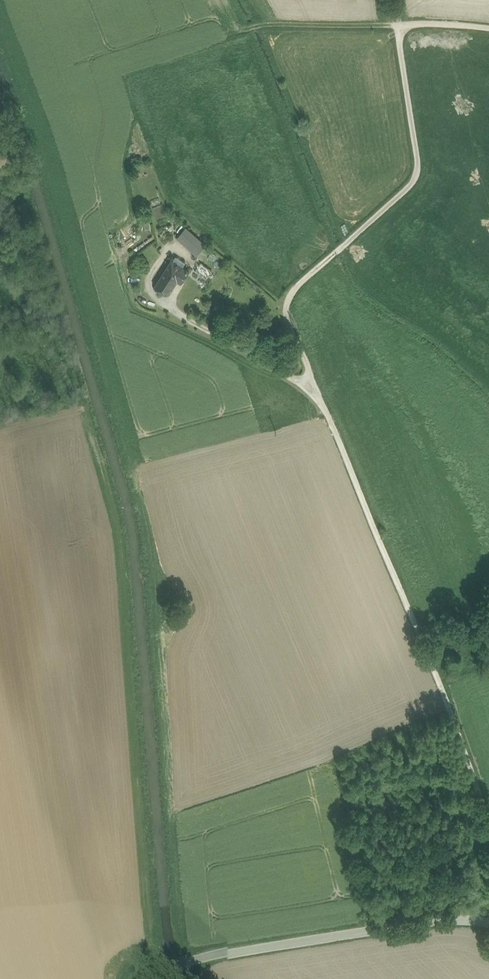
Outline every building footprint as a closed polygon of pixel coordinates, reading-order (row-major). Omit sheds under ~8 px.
[(206,245),(185,227),(176,238),(196,255),(206,245)] [(188,270),(171,259),(155,286),(168,294),(177,278),(181,281),(188,270)]
